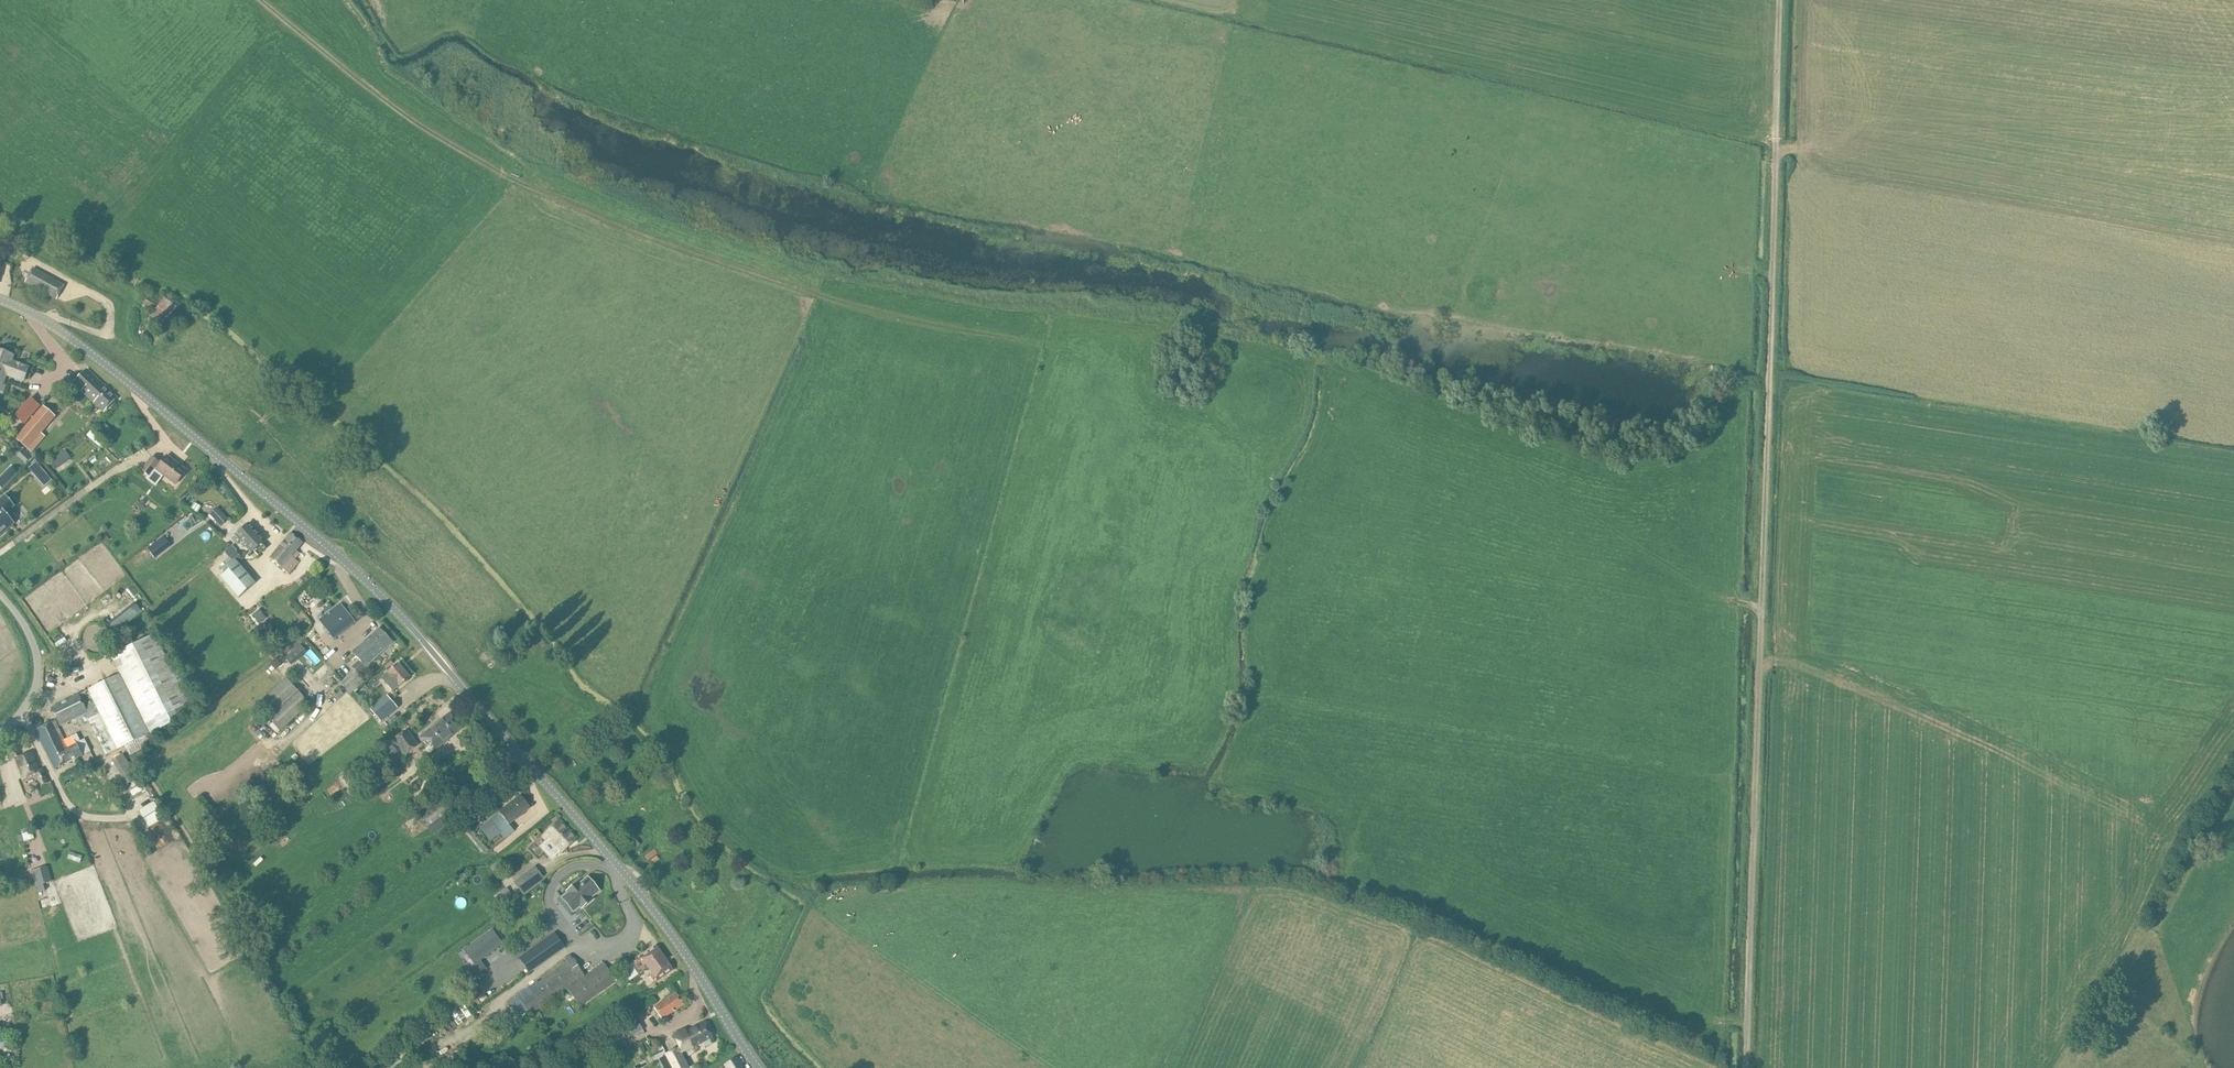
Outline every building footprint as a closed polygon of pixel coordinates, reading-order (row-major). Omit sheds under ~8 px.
[(25,282),(25,283),(26,283),(56,300),(64,285),(33,268),(25,282)] [(145,300),(141,308),(154,312),(147,320),(159,329),(176,307),(164,297),(158,305),(145,300)] [(2,386),(6,375),(23,381),(28,366),(12,360),(13,356),(0,351),(0,385),(2,386)] [(87,369),(83,373),(73,384),(80,392),(81,391),(103,411),(103,412),(117,397),(87,369)] [(31,399),(16,417),(25,424),(24,424),(25,424),(40,406),(31,398),(31,399)] [(39,410),(15,438),(32,453),(46,436),(42,433),(51,421),(39,410)] [(98,430),(108,438),(114,432),(104,423),(98,430)] [(87,436),(100,446),(104,441),(91,430),(87,436)] [(66,450),(49,461),(55,469),(71,458),(66,450)] [(152,457),(142,470),(149,476),(155,468),(156,469),(156,470),(176,484),(186,470),(167,455),(161,464),(159,463),(159,462),(152,457)] [(43,487),(52,480),(37,460),(28,467),(43,487)] [(0,478),(0,487),(2,489),(17,473),(11,467),(0,478)] [(15,523),(7,513),(15,506),(5,494),(0,499),(0,537),(15,523)] [(218,508),(210,515),(220,526),(228,519),(218,508)] [(235,535),(251,553),(254,551),(258,556),(266,548),(262,543),(265,541),(249,523),(235,535)] [(270,558),(289,574),(299,562),(295,559),(300,553),(296,550),(303,542),(291,533),(270,558)] [(160,553),(153,544),(148,549),(154,557),(160,553)] [(232,545),(224,552),(229,557),(237,550),(232,545)] [(255,584),(238,564),(237,563),(242,559),(237,552),(220,567),(226,573),(221,578),(239,598),(255,584)] [(142,598),(110,626),(115,633),(148,605),(142,598)] [(341,604),(332,611),(319,621),(333,639),(355,622),(341,604)] [(260,624),(267,618),(259,609),(253,615),(260,624)] [(378,653),(391,641),(380,629),(365,643),(371,650),(373,648),(378,653)] [(60,726),(70,721),(76,718),(79,725),(88,720),(106,755),(118,749),(125,746),(130,755),(154,742),(150,734),(193,713),(188,704),(197,699),(183,671),(174,676),(155,635),(112,656),(120,674),(51,708),(60,726)] [(379,654),(378,653),(373,648),(371,650),(365,643),(353,654),(360,660),(353,667),(359,673),(379,654)] [(292,665),(306,651),(300,644),(285,658),(292,665)] [(389,672),(381,678),(393,692),(400,686),(401,685),(410,677),(398,664),(389,672)] [(340,683),(349,693),(363,682),(354,671),(340,683)] [(256,703),(279,729),(308,703),(284,677),(256,703)] [(391,700),(374,714),(381,723),(398,708),(391,700)] [(461,728),(450,714),(421,738),(427,745),(430,742),(435,748),(461,728)] [(34,718),(32,721),(33,724),(38,727),(41,726),(43,723),(42,720),(37,717),(34,718)] [(54,720),(35,730),(54,769),(91,751),(85,739),(80,742),(77,734),(64,740),(54,720)] [(380,749),(390,764),(400,756),(399,754),(402,752),(404,755),(418,745),(407,730),(394,740),(390,743),(390,742),(380,749)] [(32,752),(15,759),(19,769),(23,780),(35,775),(40,787),(37,788),(41,797),(50,794),(46,785),(48,784),(47,781),(43,770),(40,772),(32,752)] [(112,760),(127,784),(138,777),(123,753),(112,760)] [(509,823),(521,814),(529,807),(521,796),(489,821),(504,840),(515,831),(509,823)] [(456,818),(440,797),(418,814),(434,834),(456,818)] [(149,827),(163,818),(153,801),(139,810),(149,827)] [(547,840),(540,847),(552,859),(559,852),(561,854),(570,845),(572,843),(577,839),(578,838),(560,819),(559,820),(555,824),(552,827),(543,836),(547,840)] [(48,867),(32,871),(35,883),(35,885),(37,885),(43,883),(51,881),(51,878),(48,867)] [(536,867),(521,878),(514,883),(523,894),(529,890),(544,879),(536,867)] [(464,873),(456,878),(460,884),(468,878),(464,873)] [(569,893),(563,898),(573,911),(579,906),(581,908),(592,899),(590,897),(598,890),(587,877),(579,884),(578,883),(567,891),(569,893)] [(469,946),(464,949),(475,965),(469,969),(474,977),(486,968),(481,960),(492,952),(503,944),(492,929),(469,946)] [(554,932),(519,958),(529,972),(565,946),(554,932)] [(537,981),(518,994),(532,1013),(569,988),(580,1006),(617,981),(624,976),(628,981),(648,968),(649,969),(665,958),(656,946),(654,947),(647,952),(640,957),(614,976),(604,962),(586,974),(571,953),(540,975),(542,979),(538,982),(537,981)] [(649,969),(652,973),(649,975),(655,982),(673,969),(665,958),(649,969)] [(654,1007),(662,1019),(684,1005),(676,993),(654,1007)] [(518,996),(507,1004),(519,1020),(530,1012),(518,996)] [(634,1034),(643,1029),(635,1013),(626,1018),(634,1034)] [(682,1052),(693,1046),(713,1036),(705,1022),(686,1032),(685,1030),(674,1036),(682,1052)] [(616,1024),(608,1029),(611,1034),(619,1029),(616,1024)] [(658,1059),(663,1067),(685,1067),(686,1067),(676,1049),(668,1053),(668,1054),(658,1059)] [(736,1058),(720,1067),(743,1067),(736,1058)]
